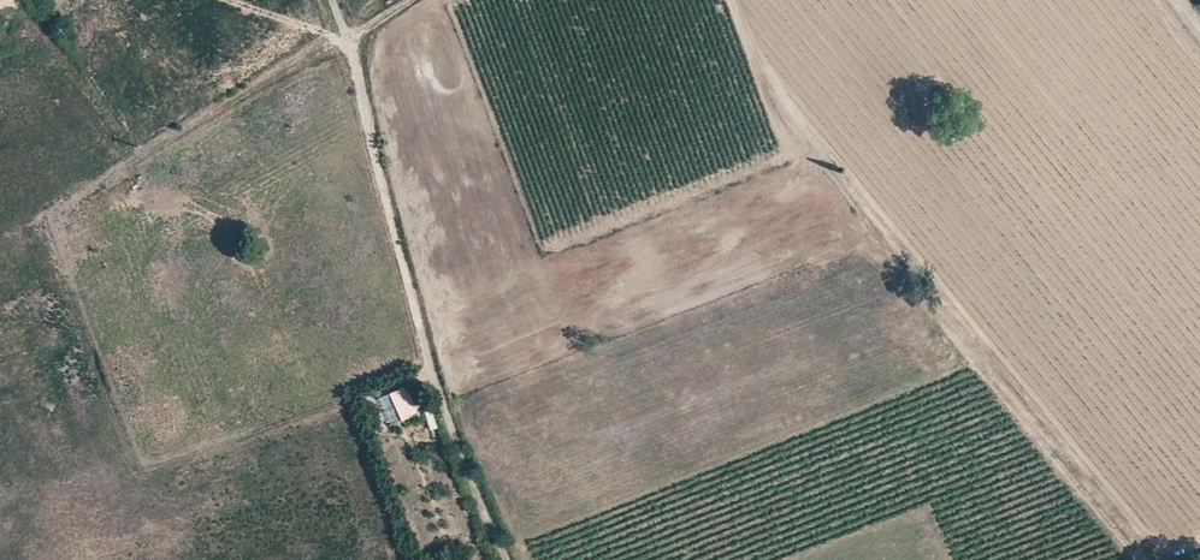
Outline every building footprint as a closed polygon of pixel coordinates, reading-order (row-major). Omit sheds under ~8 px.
[(941,89),(930,94),(938,112),(950,107),(941,89)] [(388,395),(396,413),(413,406),(405,387),(388,395)]
